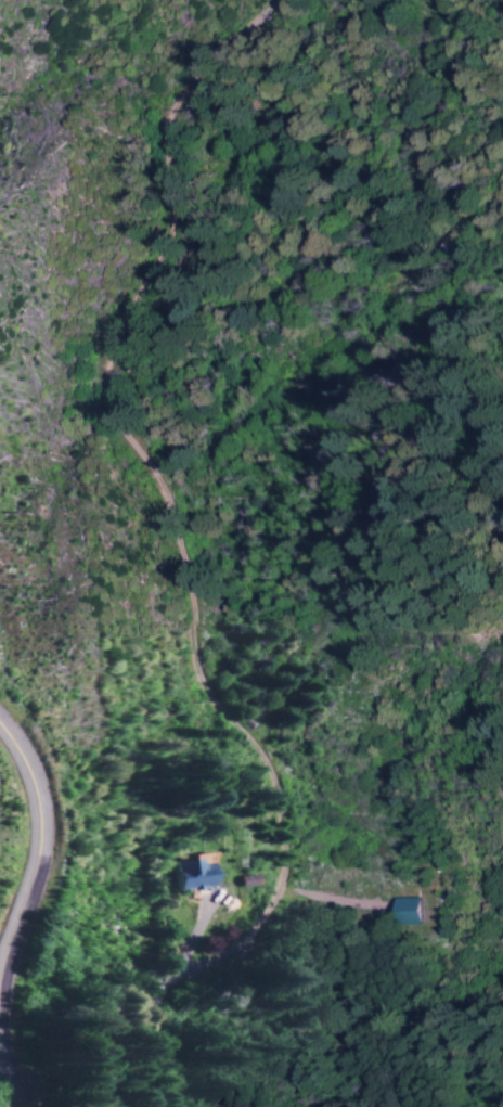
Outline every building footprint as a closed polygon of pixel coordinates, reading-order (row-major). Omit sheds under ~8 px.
[(212,856),(175,859),(178,891),(215,887),(212,856)] [(257,886),(255,875),(237,877),(238,888),(257,886)] [(424,896),(400,898),(402,924),(426,923),(424,896)]
